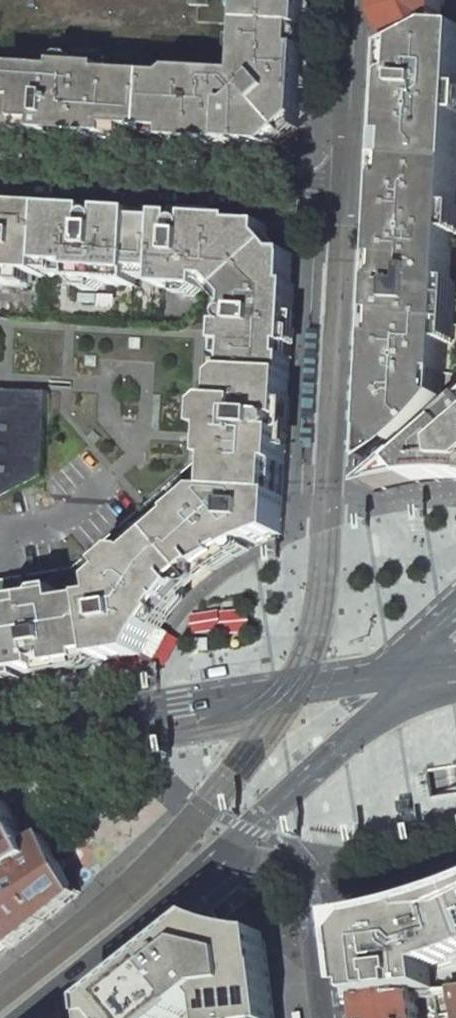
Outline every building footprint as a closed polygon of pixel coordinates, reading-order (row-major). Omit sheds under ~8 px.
[(16,78),(16,68),(62,71),(62,66),(108,69),(108,74),(171,77),(178,71),(246,76),(247,61),(251,57),(252,44),(248,43),(250,0),(0,0),(0,77),(16,78)] [(13,124),(43,126),(42,134),(115,139),(116,130),(172,133),(171,142),(266,147),(285,130),(290,135),(307,121),(312,29),(281,27),(282,0),(313,2),(313,0),(250,0),(248,43),(252,44),(251,57),(247,61),(246,76),(178,71),(171,77),(108,74),(108,69),(62,66),(62,71),(16,68),(16,78),(13,124)] [(312,29),(313,2),(282,0),(281,27),(312,29)] [(387,20),(404,51),(444,30),(445,0),(388,0),(387,20)] [(444,30),(404,51),(401,53),(403,80),(401,82),(399,85),(399,87),(400,91),(401,93),(403,94),(405,94),(407,95),(403,150),(409,152),(413,154),(418,155),(424,157),(430,157),(434,158),(439,158),(442,158),(449,157),(455,156),(455,31),(444,30)] [(0,77),(0,123),(13,124),(16,78),(0,77)] [(449,157),(442,158),(439,158),(434,158),(430,157),(424,157),(418,155),(413,154),(409,152),(403,150),(407,95),(405,94),(403,94),(401,93),(400,91),(399,87),(393,195),(391,229),(390,240),(455,244),(455,156),(449,157)] [(13,124),(0,123),(0,132),(13,133),(13,124)] [(42,134),(43,126),(13,124),(13,133),(42,134)] [(276,148),(290,135),(285,130),(266,147),(276,148)] [(35,209),(0,207),(0,214),(15,215),(15,217),(34,218),(35,209)] [(1,271),(0,276),(0,282),(0,286),(22,287),(22,276),(49,277),(49,268),(52,210),(35,209),(34,218),(15,217),(15,215),(0,214),(0,271),(1,271)] [(269,238),(270,227),(239,225),(218,224),(218,226),(194,225),(193,225),(191,223),(189,222),(186,222),(184,223),(182,225),(182,218),(165,217),(164,223),(143,222),(143,215),(111,213),(110,221),(109,221),(107,219),(105,218),(102,218),(100,219),(98,221),(97,221),(97,220),(71,218),(71,211),(52,210),(49,268),(79,270),(78,284),(139,287),(140,273),(162,274),(161,288),(206,291),(207,280),(218,281),(235,299),(235,300),(234,313),(231,315),(229,318),(229,320),(231,324),(231,327),(235,327),(233,372),(288,375),(291,316),(294,255),(283,254),(269,238)] [(110,221),(111,213),(71,211),(71,218),(97,220),(97,221),(98,221),(100,219),(102,218),(105,218),(107,219),(109,221),(110,221)] [(239,225),(239,221),(182,218),(182,225),(184,223),(186,222),(189,222),(191,223),(193,225),(194,225),(218,226),(218,224),(239,225)] [(390,240),(402,282),(394,282),(391,283),(387,288),(378,467),(392,458),(406,447),(428,427),(448,404),(455,393),(455,244),(390,240)] [(288,375),(293,376),(296,316),(291,316),(288,375)] [(141,338),(130,337),(130,349),(141,349),(141,338)] [(97,356),(86,355),(86,366),(97,367),(97,356)] [(43,661),(48,664),(51,664),(54,663),(58,659),(60,670),(145,656),(161,627),(154,622),(177,591),(181,587),(186,582),(191,577),(196,573),(201,568),(207,564),(214,558),(220,554),(228,550),(239,543),(249,538),(253,547),(272,539),(284,535),(286,497),(281,497),(283,466),(288,466),(288,453),(281,452),(282,434),(286,428),(285,423),(284,420),(290,420),(293,376),(288,375),(233,372),(210,371),(210,382),(202,381),(200,425),(217,426),(216,445),(199,444),(197,464),(144,511),(76,569),(30,577),(43,661)] [(48,393),(0,390),(0,498),(43,476),(48,393)] [(94,430),(88,436),(96,444),(102,438),(94,430)] [(403,485),(418,484),(435,482),(455,482),(455,435),(403,485)] [(46,482),(36,482),(35,488),(35,492),(45,493),(46,487),(46,482)] [(239,543),(228,550),(220,554),(214,558),(207,564),(201,568),(196,573),(191,577),(186,582),(181,587),(177,591),(154,622),(161,627),(178,604),(192,588),(202,579),(216,568),(227,561),(238,554),(253,547),(249,538),(239,543)] [(18,579),(8,581),(22,676),(34,674),(45,672),(43,661),(30,577),(18,579)] [(8,581),(0,582),(0,679),(22,676),(8,581)] [(0,804),(0,864),(2,863),(6,872),(0,875),(0,924),(11,948),(76,896),(70,884),(46,838),(31,846),(8,803),(0,804)] [(424,907),(399,914),(388,917),(353,923),(362,998),(417,992),(436,990),(433,967),(455,960),(455,897),(424,907)] [(222,926),(212,922),(174,952),(178,958),(222,926)] [(11,948),(0,924),(0,956),(11,948)] [(264,935),(241,932),(222,926),(178,958),(174,952),(134,983),(159,1017),(181,1017),(208,996),(215,1004),(217,1017),(274,1017),(264,935)] [(115,1017),(159,1017),(134,983),(123,992),(129,1000),(114,1012),(115,1017)] [(447,989),(450,1017),(455,1017),(455,988),(447,989)] [(362,998),(364,1017),(420,1017),(417,992),(362,998)]
